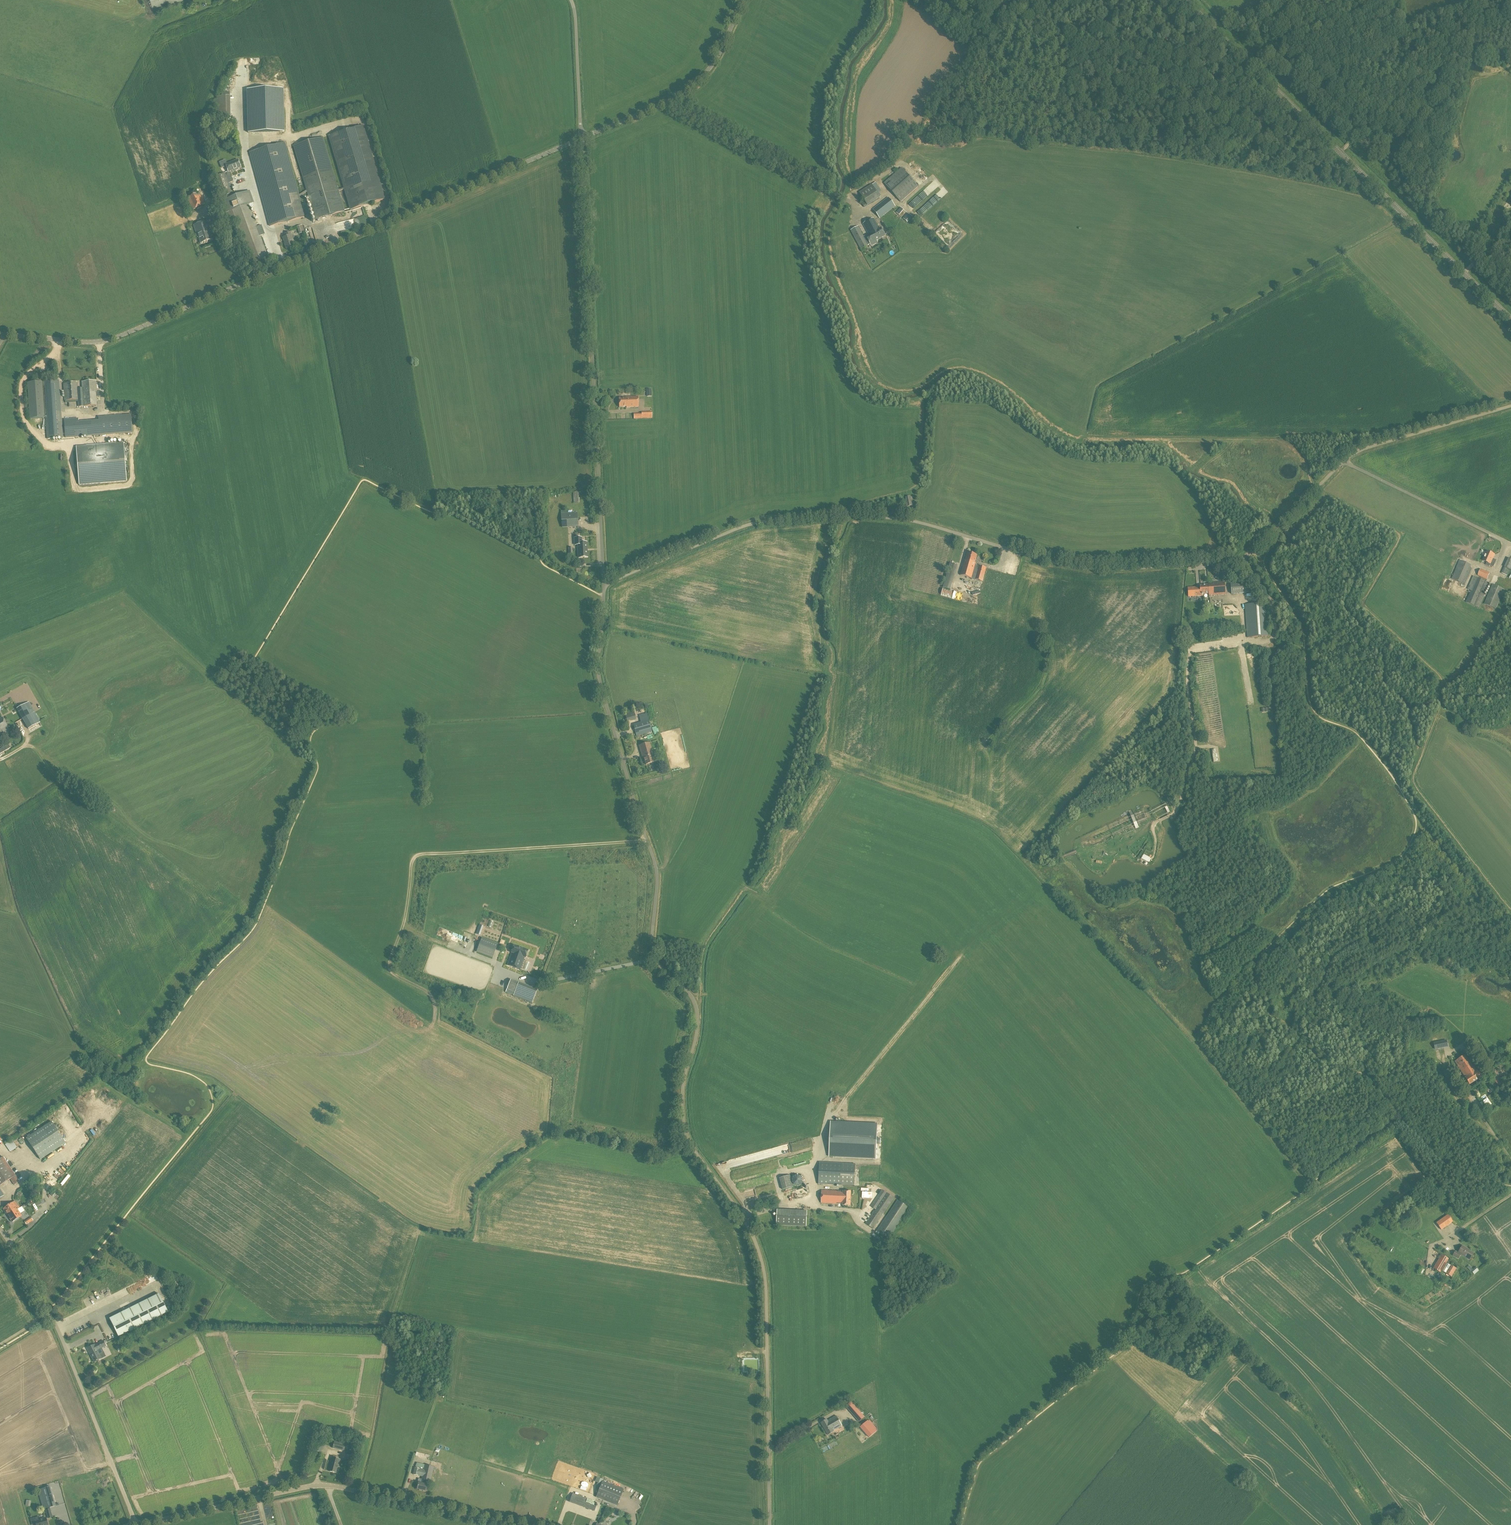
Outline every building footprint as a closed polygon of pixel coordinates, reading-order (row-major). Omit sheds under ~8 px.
[(248,133),(258,132),(278,132),(277,89),(270,90),(261,90),(257,90),(247,90),(248,133)] [(217,116),(231,116),(230,96),(216,96),(217,116)] [(385,199),(363,126),(329,136),(344,188),(338,190),(322,137),(294,146),(315,219),(344,211),(338,191),(344,189),(350,209),(385,199)] [(269,227),(271,226),(305,217),(285,142),(249,152),(269,227)] [(233,171),(238,169),(241,168),(238,160),(225,164),(228,172),(214,177),(221,197),(233,193),(230,183),(233,181),(230,172),(233,171)] [(901,202),(918,186),(902,167),(884,183),(901,202)] [(865,208),(880,198),(880,197),(881,196),(874,184),(859,192),(864,200),(861,202),(865,208)] [(257,227),(249,204),(254,202),(250,191),(222,201),(229,220),(234,218),(238,229),(238,230),(238,231),(239,231),(251,264),(268,258),(260,236),(265,235),(261,225),(257,227)] [(193,210),(205,204),(200,192),(187,198),(193,210)] [(880,218),(896,206),(888,197),(873,209),(880,218)] [(219,223),(218,218),(213,205),(209,206),(213,220),(215,225),(219,223)] [(907,222),(912,217),(908,213),(903,219),(907,222)] [(879,229),(874,218),(863,224),(868,234),(864,236),(858,226),(851,230),(861,249),(868,245),(870,244),(871,246),(878,242),(877,241),(886,236),(881,228),(879,229)] [(212,240),(209,230),(210,229),(207,221),(194,225),(198,237),(201,243),(212,240)] [(951,233),(948,228),(945,230),(943,227),(938,231),(942,236),(944,234),(946,236),(951,233)] [(286,249),(294,246),(291,235),(292,235),(291,232),(285,234),(285,237),(283,238),(286,249)] [(46,418),(47,437),(63,436),(59,381),(43,382),(42,382),(27,383),(29,419),(46,418)] [(97,392),(96,381),(82,382),(82,388),(78,388),(78,383),(63,383),(64,401),(78,400),(79,407),(97,406),(97,397),(100,396),(100,391),(97,392)] [(638,407),(638,396),(626,397),(626,398),(619,398),(619,407),(626,407),(638,407)] [(132,432),(131,414),(98,417),(99,420),(78,422),(78,419),(64,420),(66,438),(92,436),(132,432)] [(126,481),(123,443),(76,446),(79,485),(126,481)] [(562,528),(578,527),(577,512),(561,513),(562,528)] [(582,542),(582,537),(574,537),(574,545),(578,545),(578,558),(588,557),(587,542),(582,542)] [(1487,551),(1483,560),(1487,562),(1486,565),(1490,566),(1490,565),(1494,567),(1495,565),(1491,563),(1493,559),(1495,554),(1487,551)] [(964,560),(960,575),(982,581),(986,568),(975,565),(976,563),(975,563),(977,555),(967,552),(965,560),(964,560)] [(1510,570),(1510,559),(1509,558),(1504,567),(1502,574),(1506,575),(1508,569),(1510,570)] [(1466,585),(1472,569),(1470,568),(1471,565),(1460,560),(1452,579),(1466,585)] [(959,569),(955,567),(951,579),(949,579),(946,587),(952,589),(959,569)] [(1487,579),(1490,573),(1481,569),(1478,575),(1487,579)] [(1481,603),(1490,583),(1474,576),(1468,589),(1471,591),(1466,602),(1479,607),(1481,603)] [(1455,582),(1448,579),(1444,589),(1451,592),(1455,582)] [(1231,593),(1251,592),(1251,580),(1231,581),(1231,593)] [(1194,587),(1188,588),(1189,596),(1194,596),(1203,596),(1203,594),(1209,593),(1209,596),(1225,594),(1225,582),(1208,583),(1208,585),(1200,585),(1200,587),(1194,587)] [(1496,609),(1505,589),(1495,585),(1493,584),(1485,604),(1496,608),(1496,609)] [(942,595),(954,599),(956,593),(944,590),(942,595)] [(1247,638),(1257,637),(1268,636),(1266,603),(1245,604),(1247,638)] [(31,706),(29,702),(18,708),(20,712),(31,706)] [(636,736),(652,732),(647,712),(639,715),(641,722),(633,724),(636,736)] [(9,729),(2,717),(0,718),(0,734),(9,729)] [(27,726),(29,729),(41,722),(39,719),(27,726)] [(654,762),(652,755),(653,755),(649,742),(639,745),(643,759),(644,758),(646,765),(654,762)] [(11,748),(8,744),(0,749),(0,754),(11,748)] [(492,958),(498,943),(482,937),(476,952),(492,958)] [(512,953),(508,965),(519,970),(524,957),(525,958),(528,950),(514,945),(511,953),(512,953)] [(505,964),(510,952),(502,949),(498,962),(505,964)] [(474,958),(466,980),(491,990),(499,968),(474,958)] [(532,1003),(537,990),(532,988),(519,982),(511,979),(506,990),(514,993),(513,995),(532,1003)] [(1455,1062),(1461,1072),(1469,1084),(1481,1077),(1477,1070),(1476,1070),(1466,1054),(1455,1062)] [(1485,1106),(1487,1110),(1494,1106),(1492,1102),(1485,1106)] [(28,1137),(42,1159),(68,1143),(54,1120),(31,1134),(31,1135),(28,1137)] [(876,1158),(876,1144),(880,1144),(880,1138),(876,1138),(877,1123),(830,1121),(828,1156),(876,1158)] [(10,1152),(16,1148),(17,1147),(12,1140),(5,1144),(10,1152)] [(16,1175),(3,1156),(0,1159),(0,1186),(10,1179),(14,1185),(20,1181),(16,1175)] [(854,1186),(856,1164),(842,1163),(819,1162),(818,1184),(841,1185),(854,1186)] [(783,1189),(793,1187),(790,1175),(780,1178),(783,1189)] [(821,1203),(842,1204),(842,1205),(851,1205),(851,1191),(843,1191),(822,1190),(821,1203)] [(873,1229),(895,1198),(882,1190),(871,1207),(876,1210),(875,1211),(874,1211),(866,1223),(873,1229)] [(889,1239),(910,1208),(898,1200),(877,1231),(889,1239)] [(7,1214),(19,1206),(18,1205),(15,1201),(13,1202),(3,1209),(7,1214)] [(19,1206),(7,1214),(12,1222),(22,1216),(21,1214),(23,1212),(20,1208),(19,1206)] [(806,1226),(807,1211),(777,1210),(776,1225),(806,1226)] [(1441,1230),(1452,1222),(1448,1215),(1437,1223),(1441,1230)] [(1473,1253),(1468,1250),(1469,1249),(1462,1246),(1458,1252),(1455,1251),(1453,1256),(1458,1259),(1461,1255),(1469,1260),(1473,1253)] [(1450,1266),(1446,1264),(1449,1259),(1443,1256),(1441,1254),(1440,1256),(1433,1268),(1437,1271),(1438,1272),(1440,1273),(1442,1271),(1445,1273),(1445,1274),(1451,1277),(1456,1269),(1450,1265),(1450,1266)] [(119,1337),(168,1312),(159,1294),(109,1318),(119,1337)] [(101,1349),(107,1346),(103,1340),(95,1344),(95,1345),(87,1348),(94,1362),(102,1358),(98,1350),(101,1348),(101,1349)] [(121,1350),(127,1347),(125,1342),(119,1345),(121,1350)] [(852,1402),(846,1407),(859,1422),(865,1417),(852,1402)] [(827,1419),(821,1423),(828,1435),(834,1432),(833,1431),(842,1425),(836,1415),(828,1421),(827,1419)] [(860,1427),(863,1430),(871,1424),(868,1421),(860,1427)] [(262,1441),(264,1431),(257,1430),(256,1435),(254,1434),(253,1440),(262,1441)] [(321,1452),(324,1444),(317,1442),(315,1450),(321,1452)] [(344,1451),(346,1445),(334,1442),(332,1448),(344,1451)] [(339,1465),(340,1459),(332,1457),(331,1461),(331,1462),(329,1471),(336,1473),(338,1465),(339,1465)] [(273,1464),(266,1462),(264,1469),(271,1471),(273,1464)] [(427,1480),(431,1481),(434,1467),(425,1465),(424,1469),(414,1467),(413,1474),(422,1476),(421,1479),(423,1479),(422,1483),(418,1482),(417,1489),(426,1492),(428,1484),(426,1484),(427,1480)] [(617,1506),(624,1489),(602,1481),(596,1497),(617,1506)] [(43,1509),(56,1506),(50,1486),(38,1490),(43,1509)] [(587,1498),(572,1493),(569,1502),(591,1510),(593,1505),(586,1502),(587,1498)]
